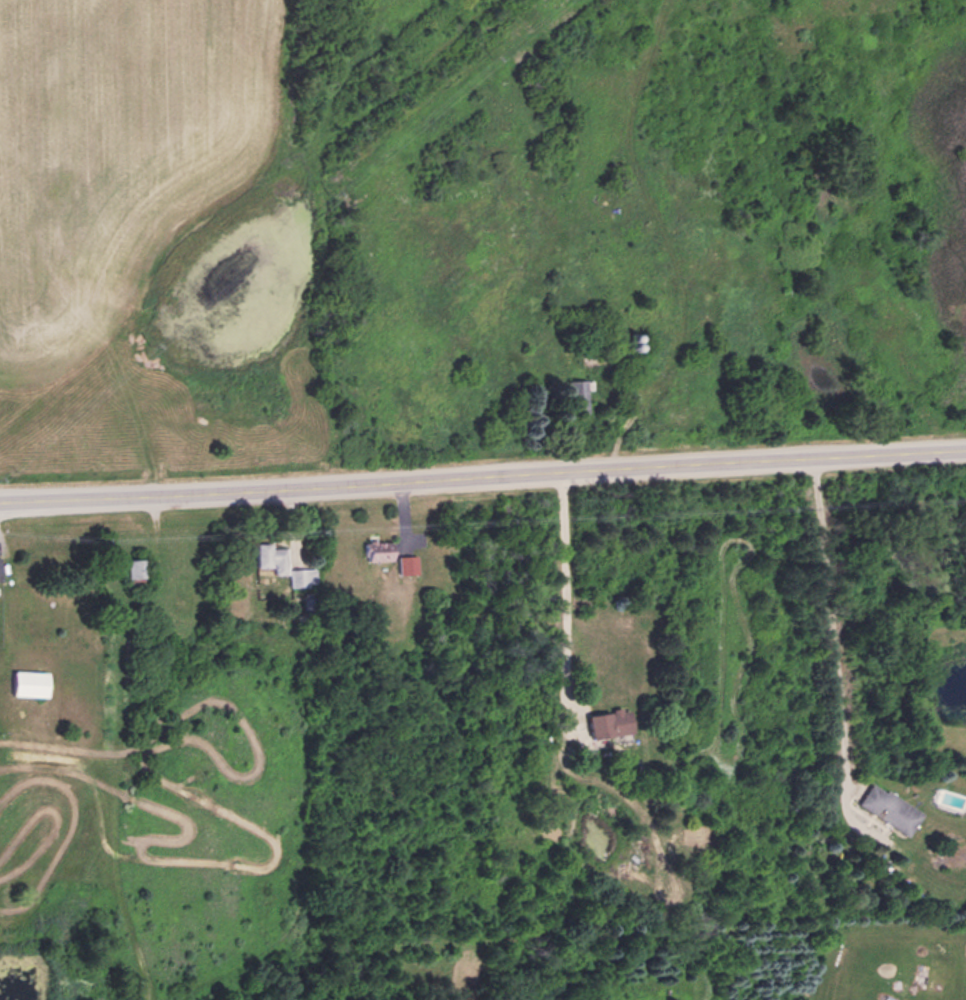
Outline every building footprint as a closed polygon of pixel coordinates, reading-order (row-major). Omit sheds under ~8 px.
[(258,542),(259,567),(271,567),(272,573),(288,573),(288,586),(313,585),(313,566),(287,567),(286,544),(274,544),(274,541),(258,542)] [(131,589),(150,589),(150,559),(131,559),(131,589)] [(13,694),(52,694),(52,671),(13,671),(13,694)] [(595,738),(637,732),(633,707),(592,713),(595,738)] [(926,810),(872,782),(859,807),(913,836),(926,810)]
